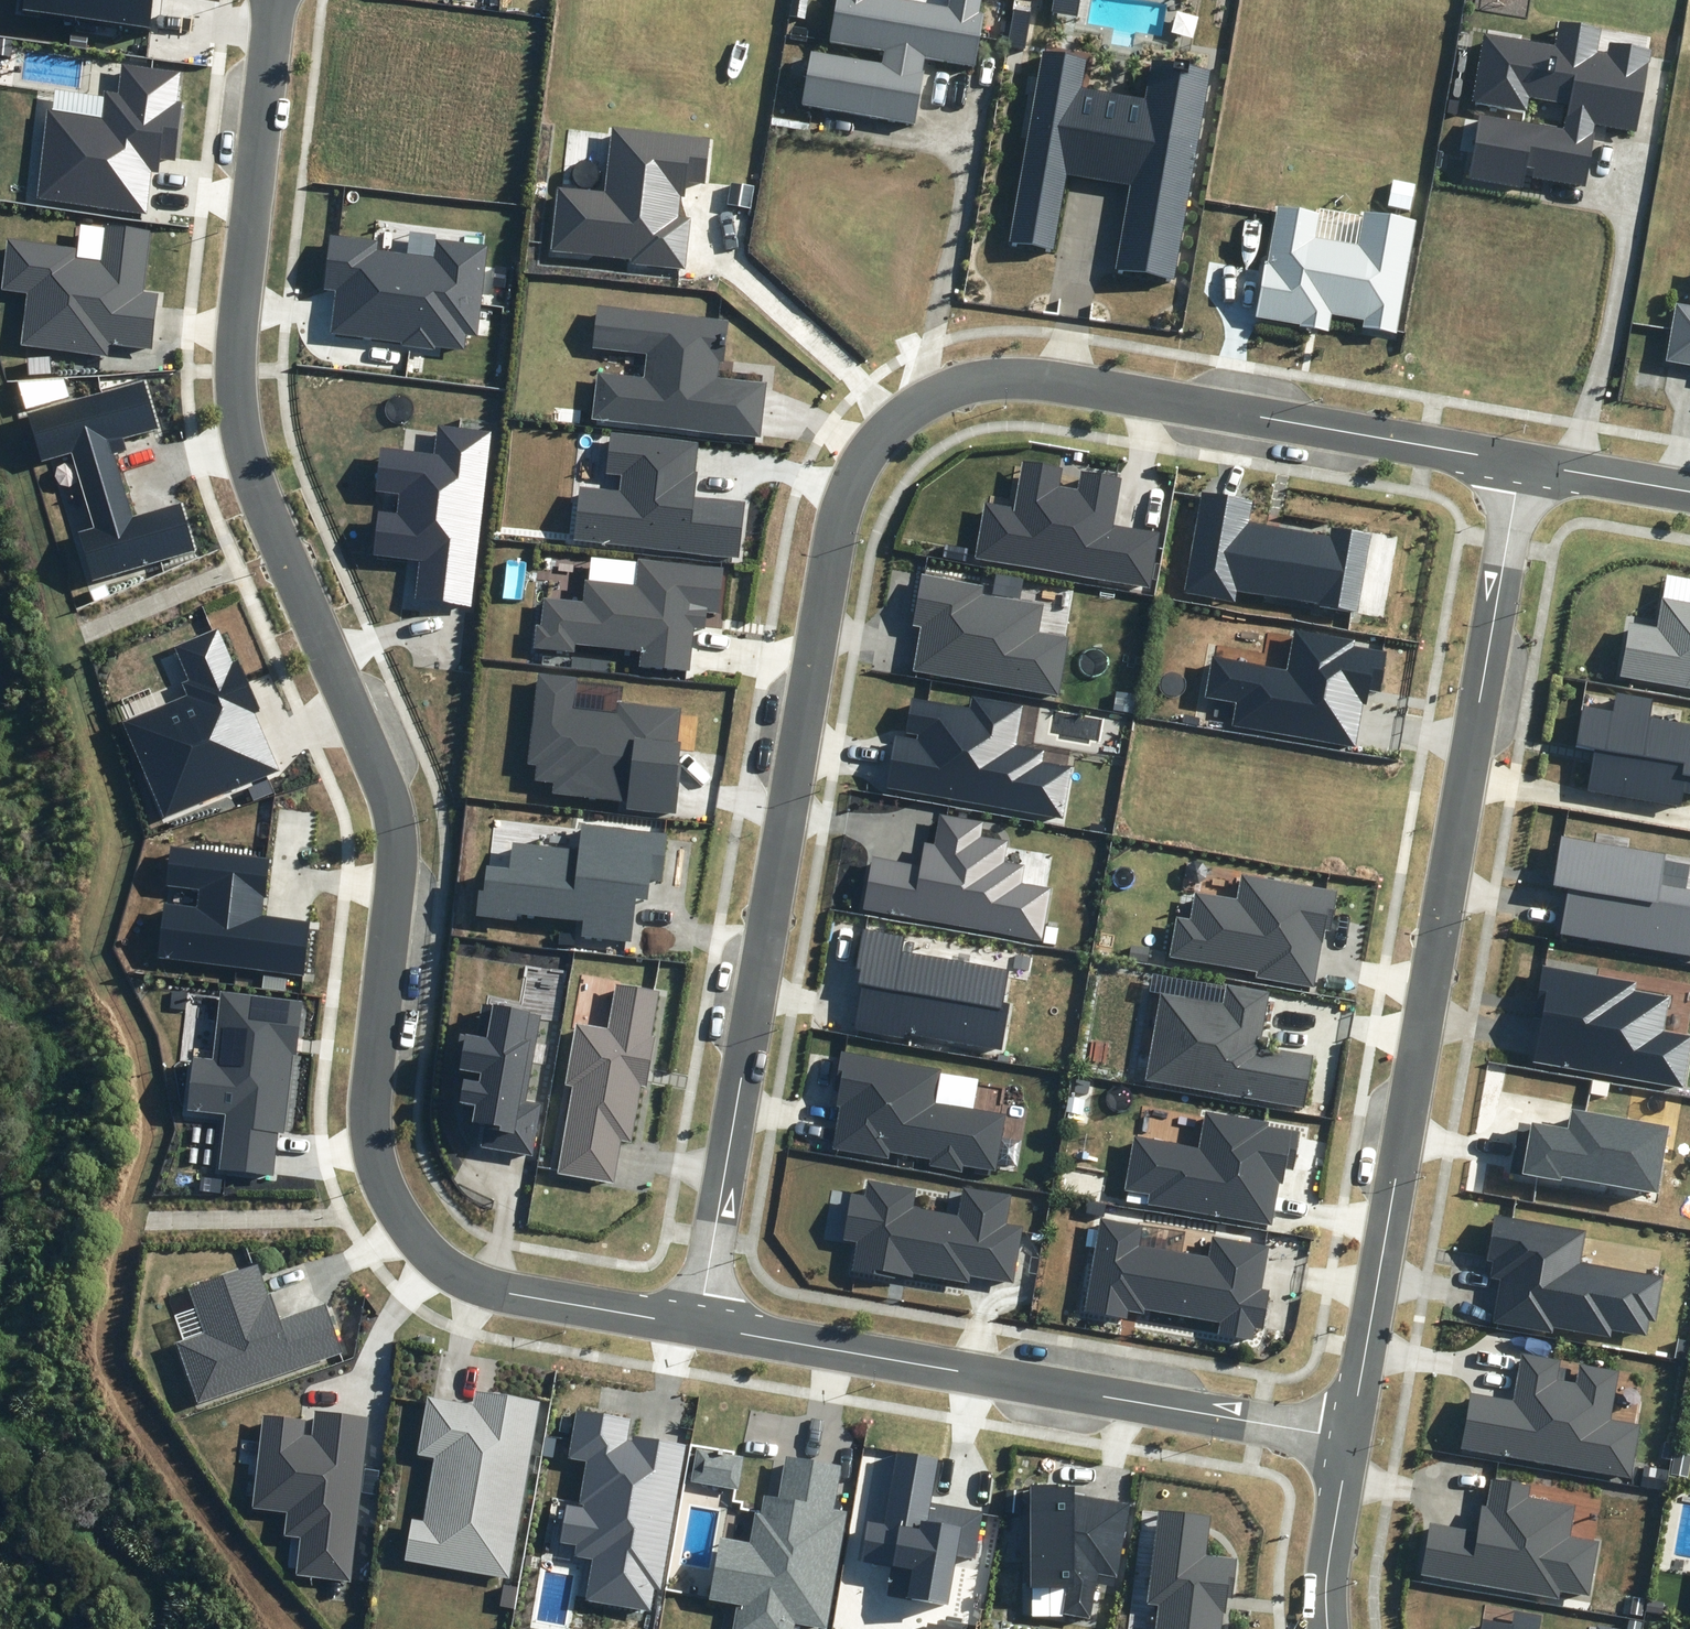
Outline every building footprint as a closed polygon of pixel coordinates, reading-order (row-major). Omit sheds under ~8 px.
[(152,0),(24,0),(23,9),(149,25),(152,0)] [(915,124),(926,58),(974,66),(983,12),(978,12),(980,0),(949,0),(948,6),(915,0),(836,0),(829,41),(884,50),(882,62),(809,49),(800,104),(915,124)] [(1533,177),(1585,186),(1595,124),(1637,131),(1651,50),(1610,43),(1608,52),(1597,51),(1600,28),(1559,22),(1557,45),(1484,34),(1471,101),(1527,110),(1529,97),(1569,104),(1563,127),(1480,114),(1467,177),(1522,188),(1527,167),(1534,169),(1533,177)] [(1115,271),(1172,280),(1209,71),(1154,61),(1147,100),(1080,88),(1085,58),(1039,50),(1005,245),(1053,254),(1067,173),(1130,184),(1115,271)] [(181,71),(122,64),(118,93),(105,91),(102,116),(47,109),(36,199),(145,213),(151,170),(159,171),(161,158),(174,160),(182,102),(177,102),(181,71)] [(705,183),(711,139),(614,128),(606,193),(561,187),(553,250),(631,259),(631,263),(684,269),(690,217),(680,216),(684,180),(705,183)] [(1416,220),(1365,211),(1359,246),(1315,238),(1320,212),(1275,204),(1254,318),(1329,331),(1332,314),(1363,319),(1362,327),(1396,333),(1416,220)] [(142,292),(150,230),(106,225),(101,260),(76,257),(78,247),(8,238),(1,290),(27,293),(20,344),(107,355),(109,341),(152,347),(159,294),(142,292)] [(378,240),(331,234),(323,289),(335,291),(331,331),(402,342),(402,345),(436,350),(436,346),(464,350),(466,333),(478,336),(487,245),(435,239),(434,256),(377,250),(378,240)] [(1675,301),(1664,362),(1689,366),(1689,304),(1675,301)] [(724,361),(729,318),(595,303),(590,349),(645,356),(643,376),(598,371),(592,419),(760,437),(767,382),(717,377),(719,361),(724,361)] [(159,429),(144,380),(28,414),(42,460),(72,452),(94,527),(79,532),(93,579),(194,549),(180,503),(132,517),(113,453),(127,448),(125,439),(159,429)] [(415,599),(470,606),(491,432),(439,426),(435,454),(381,448),(376,491),(399,494),(397,513),(378,510),(372,556),(419,562),(415,599)] [(699,442),(612,432),(607,472),(624,474),(622,494),(583,489),(578,537),(737,555),(743,502),(694,497),(697,471),(696,471),(699,442)] [(974,560),(1150,589),(1160,532),(1114,525),(1122,478),(1080,471),(1077,489),(1060,486),(1063,467),(1022,461),(1015,508),(983,503),(974,560)] [(1237,590),(1357,613),(1372,535),(1332,528),(1331,536),(1250,520),(1254,501),(1201,491),(1181,592),(1234,602),(1237,590)] [(722,615),(727,567),(636,558),(633,584),(586,580),(583,602),(544,598),(541,625),(536,624),(534,649),(574,653),(575,644),(642,650),(640,665),(689,669),(693,628),(706,630),(708,614),(722,615)] [(915,670),(1057,695),(1067,638),(1038,633),(1044,604),(984,594),(986,585),(922,573),(914,624),(922,626),(915,670)] [(1689,685),(1689,604),(1664,599),(1659,630),(1632,626),(1624,674),(1689,685)] [(162,818),(280,770),(255,710),(261,707),(239,656),(231,659),(218,628),(175,645),(189,680),(181,683),(187,695),(122,722),(162,818)] [(1357,639),(1297,628),(1289,673),(1214,659),(1207,696),(1239,701),(1235,723),(1355,745),(1362,703),(1365,704),(1368,690),(1381,692),(1388,650),(1356,644),(1357,639)] [(577,677),(539,673),(529,763),(536,764),(534,778),(556,781),(554,791),(628,800),(627,808),(674,813),(682,741),(678,741),(682,707),(616,700),(615,711),(574,706),(577,677)] [(1651,717),(1654,698),(1617,691),(1614,711),(1584,706),(1577,745),(1595,748),(1587,791),(1681,807),(1684,792),(1689,793),(1689,724),(1651,717)] [(971,708),(911,698),(905,733),(918,735),(917,739),(896,735),(886,789),(1064,820),(1073,768),(1042,762),(1044,751),(1014,746),(1021,706),(973,698),(971,708)] [(863,910),(1044,942),(1053,890),(1020,885),(1023,867),(1004,864),(1008,842),(983,838),(986,822),(941,814),(936,844),(926,842),(922,863),(873,854),(863,910)] [(667,833),(582,823),(579,849),(512,842),(509,867),(487,865),(484,891),(480,891),(477,916),(516,920),(517,913),(583,921),(581,936),(631,942),(636,899),(648,900),(650,880),(661,881),(667,833)] [(1689,953),(1689,889),(1662,884),(1667,853),(1561,836),(1553,885),(1569,887),(1562,932),(1689,953)] [(157,957),(304,976),(311,921),(262,915),(269,860),(171,847),(166,886),(198,890),(196,906),(164,902),(157,957)] [(1256,976),(1313,986),(1324,929),(1330,930),(1338,890),(1242,873),(1237,899),(1194,891),(1190,917),(1176,914),(1168,957),(1257,973),(1256,976)] [(1003,1002),(1010,968),(904,949),(907,936),(864,928),(856,968),(860,968),(858,982),(863,983),(855,1028),(902,1036),(903,1031),(1002,1049),(1010,1003),(1003,1002)] [(1684,1086),(1689,1053),(1689,1036),(1663,1032),(1669,995),(1635,989),(1636,983),(1544,966),(1536,1013),(1543,1014),(1535,1060),(1684,1086)] [(1269,992),(1226,984),(1223,1003),(1161,993),(1146,1079),(1304,1106),(1313,1054),(1266,1046),(1268,1038),(1261,1037),(1269,992)] [(650,1037),(658,992),(616,985),(609,1028),(577,1022),(566,1084),(573,1085),(558,1172),(614,1182),(621,1142),(631,1144),(641,1087),(645,1087),(654,1037),(650,1037)] [(287,1133),(303,1001),(222,991),(214,1059),(193,1056),(186,1112),(226,1117),(220,1173),(273,1179),(279,1132),(287,1133)] [(531,1154),(540,1103),(526,1100),(541,1015),(482,1004),(477,1035),(459,1032),(453,1069),(480,1073),(479,1081),(464,1078),(460,1102),(476,1105),(473,1122),(486,1124),(482,1146),(531,1154)] [(929,1165),(961,1171),(963,1163),(995,1169),(1005,1115),(936,1102),(942,1068),(841,1049),(834,1088),(839,1089),(835,1107),(840,1108),(832,1148),(887,1158),(889,1151),(930,1159),(929,1165)] [(1523,1173),(1561,1180),(1562,1177),(1657,1193),(1669,1126),(1571,1109),(1568,1127),(1532,1121),(1523,1173)] [(1149,1203),(1271,1225),(1279,1183),(1283,1183),(1286,1167),(1293,1169),(1300,1132),(1269,1126),(1270,1121),(1205,1110),(1198,1146),(1134,1135),(1125,1189),(1150,1193),(1149,1203)] [(849,1272),(893,1280),(894,1275),(908,1278),(909,1274),(966,1284),(968,1277),(1011,1285),(1022,1228),(1006,1225),(1012,1194),(963,1185),(958,1214),(915,1206),(918,1189),(865,1180),(862,1195),(847,1192),(838,1243),(853,1246),(849,1272)] [(1219,1334),(1253,1340),(1255,1328),(1263,1330),(1270,1288),(1264,1288),(1272,1246),(1212,1235),(1208,1257),(1142,1245),(1145,1224),(1101,1216),(1085,1309),(1127,1316),(1128,1310),(1142,1312),(1143,1308),(1222,1322),(1219,1334)] [(1579,1263),(1584,1232),(1496,1217),(1488,1260),(1494,1261),(1491,1277),(1502,1279),(1494,1322),(1554,1332),(1554,1327),(1611,1337),(1613,1330),(1648,1336),(1651,1321),(1655,1322),(1663,1277),(1579,1263)] [(196,1405),(343,1352),(326,1304),(281,1320),(260,1262),(187,1288),(203,1334),(174,1344),(196,1405)] [(1460,1449),(1633,1478),(1642,1424),(1611,1419),(1619,1371),(1582,1365),(1579,1383),(1558,1380),(1562,1359),(1522,1352),(1514,1399),(1470,1392),(1460,1449)] [(405,1559),(508,1578),(541,1400),(475,1388),(471,1404),(429,1396),(418,1453),(436,1457),(424,1520),(413,1518),(405,1559)] [(661,1589),(686,1444),(633,1435),(632,1441),(627,1440),(631,1419),(577,1410),(569,1456),(589,1460),(580,1508),(568,1506),(561,1543),(576,1546),(574,1557),(590,1560),(583,1599),(651,1610),(655,1588),(661,1589)] [(351,1580),(371,1418),(318,1411),(315,1436),(303,1434),(305,1419),(263,1414),(252,1506),(288,1510),(284,1537),(302,1539),(298,1574),(351,1580)] [(691,1481),(738,1489),(744,1457),(697,1448),(691,1481)] [(931,1502),(939,1457),(896,1450),(884,1522),(867,1519),(860,1559),(912,1568),(907,1597),(947,1604),(955,1555),(976,1558),(984,1511),(931,1502)] [(840,1466),(787,1457),(780,1499),(762,1496),(759,1513),(753,1512),(749,1541),(718,1536),(707,1601),(737,1606),(733,1628),(793,1628),(794,1622),(824,1627),(844,1513),(833,1511),(840,1466)] [(1419,1575),(1559,1599),(1560,1591),(1589,1596),(1598,1542),(1569,1537),(1574,1506),(1528,1498),(1530,1486),(1491,1479),(1486,1505),(1482,1505),(1478,1530),(1429,1521),(1419,1575)] [(1062,1611),(1090,1617),(1098,1573),(1117,1576),(1128,1505),(1073,1494),(1073,1487),(1032,1486),(1031,1587),(1067,1588),(1062,1611)] [(1158,1510),(1147,1605),(1159,1606),(1157,1628),(1221,1628),(1223,1613),(1226,1614),(1228,1598),(1232,1598),(1237,1558),(1206,1554),(1210,1516),(1158,1510)] [(1540,1617),(1517,1613),(1514,1625),(1484,1620),(1482,1628),(1538,1628),(1540,1617)]
